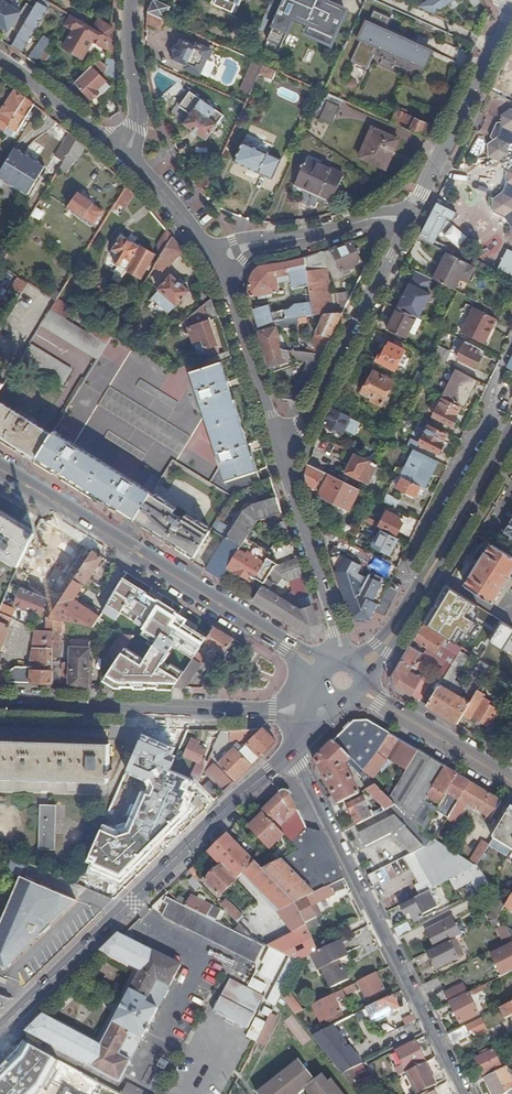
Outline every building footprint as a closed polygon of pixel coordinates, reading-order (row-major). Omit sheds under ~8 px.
[(35,8),(27,3),(22,12),(5,1),(4,0),(0,0),(0,25),(10,32),(12,28),(21,33),(35,8)] [(165,19),(171,7),(155,0),(149,0),(148,11),(165,19)] [(233,12),(236,4),(240,5),(243,0),(217,0),(215,4),(233,12)] [(273,24),(275,25),(269,40),(282,45),(295,16),(312,23),(310,26),(315,28),(313,31),(314,34),(323,38),(326,36),(327,34),(331,35),(343,8),(328,1),(329,0),(284,0),(273,24)] [(431,12),(449,0),(433,0),(421,8),(431,12)] [(46,12),(36,6),(35,8),(21,33),(14,45),(23,50),(46,12)] [(375,55),(424,77),(435,52),(387,30),(392,17),(375,10),(352,60),(369,68),(375,55)] [(161,29),(165,19),(148,11),(147,22),(161,29)] [(114,52),(114,39),(94,28),(71,15),(68,19),(71,21),(68,26),(75,30),(66,46),(84,57),(89,49),(94,40),(97,42),(114,52)] [(114,39),(114,27),(99,19),(94,28),(114,39)] [(186,68),(201,75),(207,60),(210,59),(213,53),(212,50),(198,43),(196,46),(181,39),(178,45),(178,44),(174,52),(175,53),(172,58),(187,65),(186,68)] [(37,65),(47,50),(40,45),(30,59),(37,65)] [(106,73),(109,67),(97,59),(93,66),(106,73)] [(255,85),(261,71),(264,64),(255,60),(246,81),(255,85)] [(504,62),(492,98),(511,105),(511,64),(504,62)] [(278,78),(281,71),(264,64),(261,71),(278,78)] [(109,85),(92,67),(75,83),(90,98),(97,91),(99,94),(109,85)] [(251,93),(255,85),(246,81),(243,89),(251,93)] [(224,114),(191,90),(180,105),(191,113),(184,124),(206,140),(224,114)] [(27,99),(16,91),(3,113),(0,111),(0,127),(7,131),(27,99)] [(324,91),(313,115),(334,125),(345,100),(324,91)] [(19,133),(36,106),(27,99),(7,131),(6,133),(13,138),(17,132),(19,133)] [(511,107),(502,115),(503,127),(499,137),(488,144),(490,157),(501,162),(506,173),(507,182),(502,192),(492,200),(494,212),(506,217),(511,226),(511,108),(511,107)] [(393,122),(429,138),(436,127),(408,114),(408,113),(400,109),(400,111),(398,110),(393,122)] [(361,157),(384,167),(389,157),(393,159),(394,156),(392,155),(399,139),(374,128),(361,157)] [(69,156),(71,152),(79,140),(72,134),(61,150),(69,156)] [(79,157),(87,146),(79,140),(71,152),(79,157)] [(274,179),(283,159),(245,142),(235,162),(274,179)] [(15,149),(6,165),(0,174),(0,178),(29,196),(46,168),(15,149)] [(333,200),(345,175),(308,158),(297,183),(333,200)] [(198,187),(205,195),(213,178),(204,174),(198,187)] [(126,209),(136,194),(128,186),(117,203),(126,209)] [(91,219),(98,208),(94,205),(95,204),(79,193),(69,208),(84,219),(87,215),(91,219)] [(46,203),(41,200),(31,216),(36,220),(46,203)] [(453,224),(445,235),(461,246),(469,235),(453,224)] [(164,253),(173,238),(168,231),(159,246),(160,250),(164,253)] [(142,278),(156,255),(141,246),(141,248),(122,236),(114,251),(120,255),(116,263),(116,265),(119,267),(116,273),(117,274),(113,280),(118,283),(122,277),(123,278),(127,270),(142,278)] [(165,272),(183,251),(173,238),(164,253),(156,266),(165,272)] [(363,262),(353,242),(339,246),(332,249),(344,272),(345,272),(346,274),(351,271),(350,269),(363,262)] [(509,248),(499,267),(511,273),(511,249),(509,248)] [(326,256),(324,252),(306,258),(308,272),(328,269),(326,256)] [(475,267),(447,253),(434,279),(455,290),(461,278),(468,282),(475,267)] [(308,272),(306,258),(292,261),(281,263),(272,265),(259,268),(255,271),(252,275),(251,279),(249,290),(249,297),(281,292),(278,277),(301,273),(302,281),(309,280),(308,272)] [(325,315),(335,313),(328,269),(308,272),(309,280),(314,316),(325,315)] [(432,278),(417,271),(411,285),(425,292),(432,278)] [(22,294),(29,284),(16,275),(9,286),(22,294)] [(159,289),(178,306),(190,292),(172,275),(159,289)] [(51,298),(56,301),(68,282),(63,279),(51,298)] [(409,284),(397,308),(416,317),(418,319),(430,295),(425,292),(411,285),(409,284)] [(178,306),(159,289),(152,297),(170,314),(178,306)] [(209,320),(219,318),(212,300),(184,322),(189,329),(192,326),(198,342),(203,340),(206,349),(209,348),(210,354),(219,351),(209,320)] [(269,306),(253,311),(258,328),(274,322),(269,306)] [(416,317),(397,308),(387,328),(406,338),(416,317)] [(496,319),(474,308),(462,332),(484,343),(496,319)] [(98,360),(107,345),(51,310),(42,325),(98,360)] [(335,333),(345,313),(335,313),(325,315),(316,335),(304,352),(324,355),(335,333)] [(262,344),(266,355),(284,350),(277,327),(259,332),(262,344)] [(236,490),(261,481),(258,471),(257,470),(219,355),(171,371),(144,353),(113,335),(107,345),(98,360),(52,434),(37,459),(60,473),(136,521),(152,495),(173,461),(232,497),(236,490)] [(376,360),(377,362),(395,371),(404,354),(406,355),(407,352),(405,350),(390,342),(388,347),(387,346),(382,354),(381,354),(379,355),(376,360)] [(476,368),(481,357),(477,355),(480,349),(465,342),(457,358),(476,368)] [(72,369),(30,344),(21,359),(64,384),(72,369)] [(449,351),(436,345),(431,357),(432,357),(444,363),(449,351)] [(301,401),(324,355),(304,352),(299,352),(284,350),(266,355),(270,369),(287,364),(287,363),(296,360),(309,362),(308,368),(292,401),(301,401)] [(469,389),(474,379),(455,369),(442,396),(465,407),(473,390),(469,389)] [(394,381),(374,371),(369,381),(368,380),(362,392),(373,398),(372,400),(382,405),(394,381)] [(461,408),(443,399),(433,417),(453,427),(458,418),(456,417),(461,408)] [(37,459),(52,434),(0,402),(0,436),(37,459)] [(351,417),(332,408),(328,417),(325,423),(343,433),(351,417)] [(419,452),(435,460),(438,453),(440,454),(444,445),(443,444),(447,435),(429,426),(420,444),(423,445),(419,452)] [(419,452),(415,450),(401,477),(403,477),(421,486),(437,461),(435,460),(419,452)] [(378,465),(377,465),(355,454),(346,474),(368,485),(378,465)] [(325,472),(309,464),(307,474),(308,484),(317,488),(325,472)] [(350,510),(360,490),(330,475),(320,495),(350,510)] [(433,496),(435,493),(421,486),(403,477),(398,487),(416,496),(420,489),(433,496)] [(262,482),(261,481),(236,490),(232,497),(262,482)] [(136,521),(194,558),(211,531),(152,495),(136,521)] [(207,571),(221,580),(229,567),(247,538),(258,521),(276,515),(283,513),(281,508),(277,497),(246,507),(207,571)] [(35,533),(0,511),(0,555),(20,567),(35,533)] [(373,526),(382,530),(384,527),(398,534),(403,523),(398,520),(400,517),(388,511),(380,526),(375,523),(373,526)] [(282,533),(289,531),(283,513),(276,515),(282,533)] [(391,554),(399,539),(382,530),(375,546),(391,554)] [(352,544),(365,550),(368,543),(360,539),(363,534),(358,532),(352,544)] [(247,538),(229,567),(254,582),(271,553),(247,538)] [(492,545),(466,587),(491,603),(511,570),(511,557),(492,545)] [(86,583),(104,557),(99,555),(94,551),(59,603),(53,613),(50,619),(54,620),(62,621),(95,627),(100,618),(74,600),(83,585),(79,582),(81,580),(86,583)] [(389,586),(391,582),(370,571),(367,577),(359,573),(363,566),(340,554),(332,557),(352,619),(372,620),(377,611),(384,595),(389,586)] [(294,624),(313,636),(320,625),(310,596),(299,600),(303,610),(302,610),(280,597),(281,594),(278,592),(276,595),(270,591),(274,583),(277,585),(282,578),(290,580),(295,593),(308,589),(298,559),(275,567),(255,600),(283,617),(291,622),(294,624)] [(189,618),(124,576),(101,612),(117,622),(122,615),(143,629),(140,634),(153,642),(144,656),(128,646),(113,667),(104,681),(115,688),(172,690),(175,687),(192,660),(198,652),(205,641),(207,637),(185,624),(189,618)] [(41,615),(48,598),(21,588),(15,605),(24,609),(31,611),(41,615)] [(451,589),(430,624),(451,637),(458,626),(468,633),(475,621),(465,615),(473,602),(451,589)] [(53,613),(59,603),(52,600),(48,610),(53,613)] [(3,654),(0,653),(13,619),(16,611),(2,606),(0,611),(0,663),(3,654)] [(53,663),(54,649),(54,620),(50,619),(48,619),(48,631),(30,630),(29,666),(30,668),(53,668),(53,663)] [(62,633),(62,621),(54,620),(54,649),(60,649),(60,633),(62,633)] [(311,639),(313,636),(294,624),(292,628),(311,639)] [(387,626),(375,639),(381,644),(392,631),(387,626)] [(223,656),(234,639),(215,627),(207,637),(205,641),(222,652),(220,655),(223,656)] [(414,641),(427,649),(440,657),(452,665),(458,655),(462,648),(451,641),(445,648),(440,645),(444,640),(423,627),(419,632),(414,641)] [(110,665),(113,667),(128,646),(134,636),(122,634),(108,654),(114,658),(110,665)] [(89,685),(93,685),(93,669),(90,668),(91,642),(72,642),(71,650),(68,650),(68,659),(71,659),(71,663),(63,663),(63,684),(63,687),(71,687),(89,688),(89,685)] [(422,653),(411,646),(404,657),(393,676),(396,686),(411,696),(420,701),(430,682),(411,671),(414,666),(422,671),(425,667),(429,670),(435,660),(437,661),(440,657),(427,649),(418,662),(417,661),(422,653)] [(462,648),(458,655),(466,660),(470,653),(462,648)] [(194,659),(202,664),(206,658),(198,652),(194,659)] [(452,665),(428,705),(445,716),(458,724),(465,712),(470,702),(460,696),(465,687),(453,681),(466,660),(458,655),(452,665)] [(175,687),(186,688),(202,664),(194,659),(192,660),(175,687)] [(475,695),(476,693),(491,667),(478,659),(471,670),(478,674),(468,691),(475,695)] [(30,668),(29,666),(16,667),(11,671),(8,682),(17,683),(42,683),(53,684),(53,668),(30,668)] [(479,702),(483,697),(476,693),(475,695),(473,698),(479,702)] [(470,702),(465,712),(490,727),(501,708),(483,697),(479,702),(473,698),(470,702)] [(353,722),(333,742),(351,759),(363,772),(364,772),(379,752),(380,750),(390,734),(378,727),(368,721),(353,722)] [(246,731),(232,731),(232,744),(240,744),(244,747),(240,752),(236,747),(220,765),(236,781),(253,765),(251,763),(248,760),(256,752),(259,754),(255,758),(257,760),(276,742),(263,729),(246,731)] [(87,860),(123,878),(198,807),(192,803),(196,792),(187,789),(191,777),(170,769),(180,748),(142,733),(126,772),(145,780),(147,785),(146,790),(143,789),(127,825),(117,828),(103,823),(87,860)] [(405,744),(390,734),(380,750),(388,755),(387,758),(407,771),(419,752),(405,744)] [(111,746),(85,745),(27,743),(0,742),(0,776),(110,780),(111,746)] [(202,763),(208,749),(193,742),(186,756),(202,763)] [(351,759),(333,742),(317,758),(316,763),(333,796),(328,798),(333,807),(360,793),(345,765),(351,759)] [(251,763),(255,758),(259,754),(256,752),(248,760),(251,763)] [(379,752),(364,772),(374,779),(387,763),(382,758),(384,755),(379,752)] [(447,769),(444,767),(438,764),(427,756),(419,752),(407,771),(404,775),(394,792),(392,795),(389,799),(396,806),(423,834),(438,809),(441,804),(459,776),(447,769)] [(200,782),(205,771),(197,767),(192,779),(200,782)] [(394,792),(404,775),(401,773),(391,790),(394,792)] [(464,779),(459,776),(441,804),(438,809),(450,816),(470,783),(464,779)] [(376,785),(369,778),(364,782),(370,788),(376,785)] [(492,796),(470,783),(450,816),(447,821),(455,826),(464,811),(462,809),(465,804),(488,817),(485,821),(493,826),(506,804),(492,796)] [(370,788),(367,790),(384,808),(377,812),(379,815),(389,810),(396,806),(389,799),(387,797),(376,785),(370,788)] [(283,793),(263,812),(264,814),(286,836),(300,851),(325,839),(321,832),(307,829),(289,794),(289,792),(283,791),(283,793)] [(348,806),(358,826),(375,817),(373,813),(372,811),(370,813),(367,807),(368,807),(363,798),(348,806)] [(39,850),(56,850),(57,806),(41,805),(39,850)] [(428,837),(423,834),(396,806),(389,810),(394,816),(419,842),(428,837)] [(511,812),(494,839),(511,851),(511,813),(511,812)] [(286,836),(264,814),(251,828),(272,849),(286,836)] [(392,834),(404,848),(419,842),(394,816),(359,834),(366,848),(392,834)] [(296,932),(269,946),(300,962),(312,956),(320,951),(307,925),(297,904),(275,881),(264,870),(252,858),(229,834),(221,841),(209,853),(222,866),(237,881),(245,873),(282,911),(296,932)] [(271,866),(264,870),(275,881),(297,904),(331,886),(341,881),(345,879),(334,858),(325,839),(300,851),(271,866)] [(485,839),(471,862),(478,866),(491,843),(485,839)] [(419,842),(404,848),(411,856),(415,854),(425,849),(419,842)] [(425,849),(415,854),(427,875),(434,889),(450,880),(467,872),(478,866),(471,862),(436,842),(425,849)] [(258,853),(252,858),(264,870),(271,866),(258,853)] [(23,877),(30,863),(14,857),(8,871),(21,876),(23,877)] [(195,866),(190,872),(195,877),(200,882),(205,877),(195,866)] [(221,896),(237,881),(222,866),(207,881),(221,896)] [(467,872),(480,896),(484,894),(493,889),(478,866),(467,872)] [(416,880),(423,894),(432,890),(434,889),(427,875),(416,880)] [(23,877),(21,876),(0,924),(0,966),(6,968),(27,948),(41,933),(42,934),(52,924),(51,924),(76,900),(23,877)] [(200,882),(195,877),(189,882),(198,890),(203,885),(200,882)] [(341,881),(331,886),(334,893),(345,888),(341,881)] [(297,904),(307,925),(318,918),(313,907),(335,895),(334,893),(331,886),(297,904)] [(493,889),(484,894),(493,909),(489,916),(494,920),(497,921),(506,907),(493,889)] [(423,894),(413,899),(414,902),(402,908),(406,916),(411,913),(416,923),(424,918),(422,916),(441,906),(432,890),(423,894)] [(180,896),(177,900),(180,902),(212,918),(215,912),(215,907),(206,902),(199,899),(192,895),(189,901),(180,896)] [(266,945),(167,897),(165,902),(169,905),(163,916),(257,962),(266,945)] [(227,901),(222,905),(239,923),(245,917),(231,903),(229,902),(227,901)] [(215,912),(212,918),(217,921),(222,911),(215,907),(215,912)] [(428,931),(437,949),(450,942),(455,940),(461,936),(452,918),(428,931)] [(408,923),(395,930),(397,933),(399,938),(412,931),(408,923)] [(236,930),(257,940),(241,925),(236,930)] [(505,945),(511,941),(511,930),(504,925),(498,929),(505,945)] [(182,965),(124,936),(120,934),(113,941),(102,951),(141,971),(103,1046),(40,1012),(38,1014),(39,1020),(26,1032),(121,1082),(129,1065),(142,1040),(182,965)] [(454,950),(459,948),(455,940),(450,942),(454,950)] [(320,951),(312,956),(319,971),(322,969),(332,988),(349,980),(340,962),(349,957),(341,941),(320,951)] [(437,949),(429,952),(437,969),(458,959),(454,950),(450,942),(437,949)] [(511,972),(511,945),(493,955),(503,976),(511,972)] [(454,950),(458,959),(463,956),(459,948),(454,950)] [(262,959),(268,963),(259,981),(275,989),(289,961),(267,950),(262,959)] [(386,990),(378,973),(359,982),(368,999),(386,990)] [(439,978),(424,986),(427,993),(442,985),(439,978)] [(446,993),(451,1003),(479,988),(476,981),(465,986),(464,984),(446,993)] [(224,992),(214,1011),(249,1028),(257,1012),(258,1005),(257,1000),(255,995),(253,990),(249,987),(243,984),(237,984),(233,986),(229,987),(224,992)] [(354,985),(346,989),(349,995),(357,991),(354,985)] [(479,988),(451,1003),(462,1023),(479,1014),(470,997),(488,988),(486,985),(479,988)] [(70,990),(66,986),(43,1008),(47,1012),(70,990)] [(343,990),(314,1006),(322,1022),(327,1020),(329,1024),(339,1018),(337,1014),(342,1012),(336,1000),(340,998),(342,1001),(348,999),(343,990)] [(277,1007),(280,1000),(266,993),(263,1000),(277,1007)] [(291,994),(285,1000),(296,1015),(305,1010),(291,994)] [(399,1007),(394,996),(365,1011),(366,1014),(369,1012),(373,1021),(399,1007)] [(501,1008),(507,1019),(511,1016),(511,1002),(501,1008)] [(406,1026),(416,1021),(413,1014),(403,1019),(406,1026)] [(482,1018),(449,1035),(453,1044),(476,1032),(478,1035),(488,1030),(482,1018)] [(319,1026),(309,1031),(314,1037),(323,1032),(319,1026)] [(323,1032),(314,1037),(344,1074),(363,1064),(334,1026),(323,1032)] [(60,1061),(24,1042),(20,1051),(0,1069),(0,1093),(42,1093),(46,1091),(60,1061)] [(407,1073),(408,1072),(408,1070),(425,1061),(416,1042),(397,1051),(403,1061),(399,1063),(402,1068),(398,1070),(401,1076),(407,1073)] [(476,1059),(485,1075),(502,1066),(493,1050),(489,1053),(488,1050),(483,1052),(484,1055),(476,1059)] [(307,1090),(317,1082),(300,1061),(259,1093),(260,1093),(302,1093),(307,1090)] [(426,1063),(408,1072),(407,1073),(418,1093),(420,1093),(438,1085),(426,1063)] [(344,1074),(359,1093),(365,1093),(379,1087),(374,1075),(361,1081),(357,1076),(366,1071),(363,1064),(344,1074)] [(494,1093),(506,1093),(507,1093),(511,1090),(511,1078),(507,1067),(486,1078),(494,1093)] [(480,1072),(470,1077),(474,1084),(484,1079),(480,1072)] [(307,1090),(310,1093),(343,1093),(333,1082),(330,1084),(324,1076),(317,1082),(307,1090)] [(123,1093),(149,1093),(128,1083),(123,1093)]
